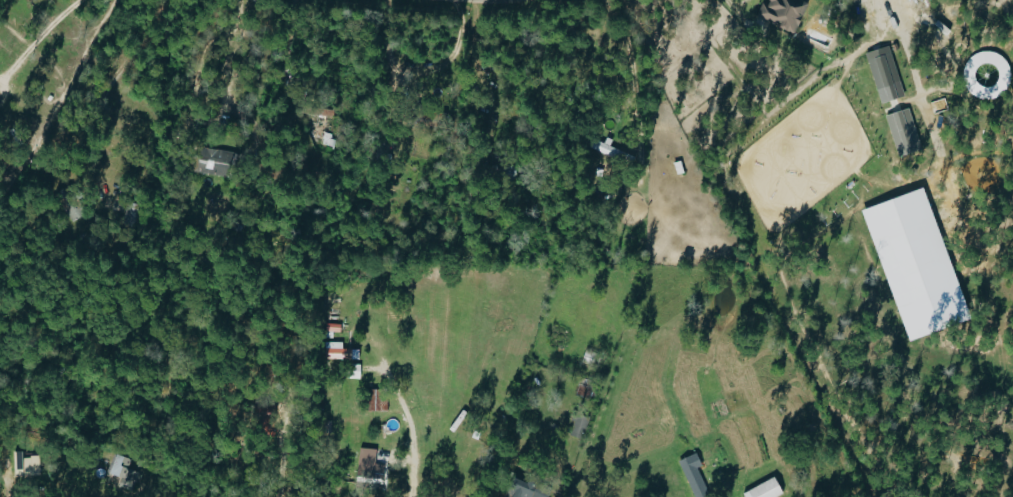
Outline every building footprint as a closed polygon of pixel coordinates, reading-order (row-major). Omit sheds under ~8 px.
[(805,4),(797,0),(765,0),(763,4),(760,3),(754,17),(792,34),(805,4)] [(864,53),(879,103),(902,96),(887,46),(864,53)] [(885,114),(894,156),(918,151),(909,109),(885,114)] [(605,145),(591,139),(588,147),(631,165),(634,157),(605,145)] [(214,158),(205,155),(200,169),(232,180),(240,156),(218,148),(214,158)] [(859,209),(903,341),(965,321),(922,188),(859,209)] [(359,379),(360,365),(347,365),(347,379),(359,379)] [(363,410),(385,411),(385,390),(363,389),(363,410)] [(586,417),(574,414),(568,434),(579,438),(586,417)] [(376,450),(358,447),(354,475),(371,478),(376,450)] [(38,456),(24,457),(24,452),(15,452),(16,476),(40,475),(38,456)] [(692,495),(705,489),(695,467),(700,465),(694,452),(676,460),(692,495)] [(110,476),(135,481),(137,471),(122,468),(124,457),(114,455),(110,476)] [(550,488),(507,476),(503,487),(510,489),(507,496),(547,496),(550,488)] [(781,496),(772,477),(740,492),(742,496),(778,496),(781,496)]
